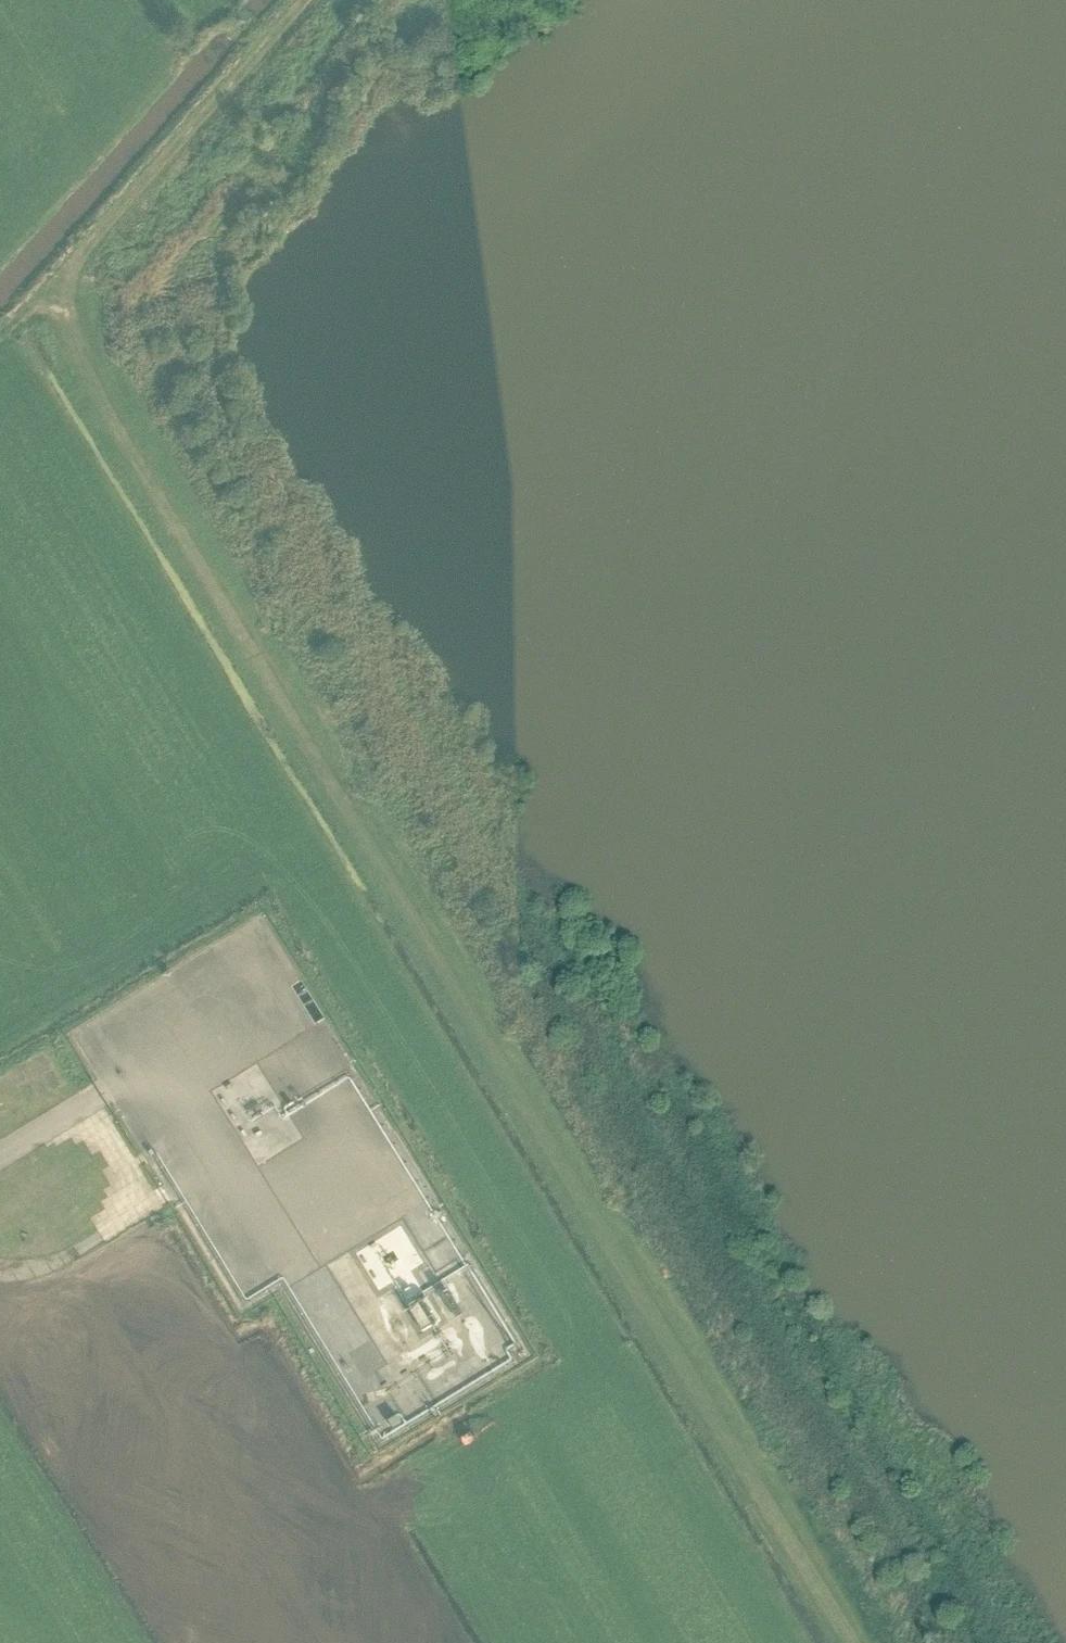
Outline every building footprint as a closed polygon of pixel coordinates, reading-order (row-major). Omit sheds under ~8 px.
[(221,1079),(265,1153),(310,1127),(266,1053),(221,1079)] [(313,1114),(313,1142),(269,1141),(268,1175),(282,1175),(282,1195),(352,1196),(353,1164),(365,1164),(366,1133),(355,1133),(355,1115),(313,1114)] [(368,1199),(360,1199),(360,1236),(385,1226),(386,1199),(393,1216),(408,1210),(409,1179),(417,1200),(429,1195),(429,1183),(422,1183),(423,1178),(412,1151),(398,1157),(391,1140),(380,1145),(379,1144),(369,1148),(385,1149),(385,1163),(399,1163),(386,1169),(385,1197),(374,1197),(368,1199)] [(412,1208),(384,1224),(415,1280),(443,1264),(412,1208)] [(427,1318),(442,1309),(430,1289),(415,1298),(427,1318)] [(384,1332),(350,1347),(365,1381),(373,1378),(369,1369),(395,1357),(384,1332)] [(435,1360),(444,1384),(463,1378),(455,1353),(435,1360)] [(427,1362),(395,1380),(414,1412),(445,1394),(427,1362)]
